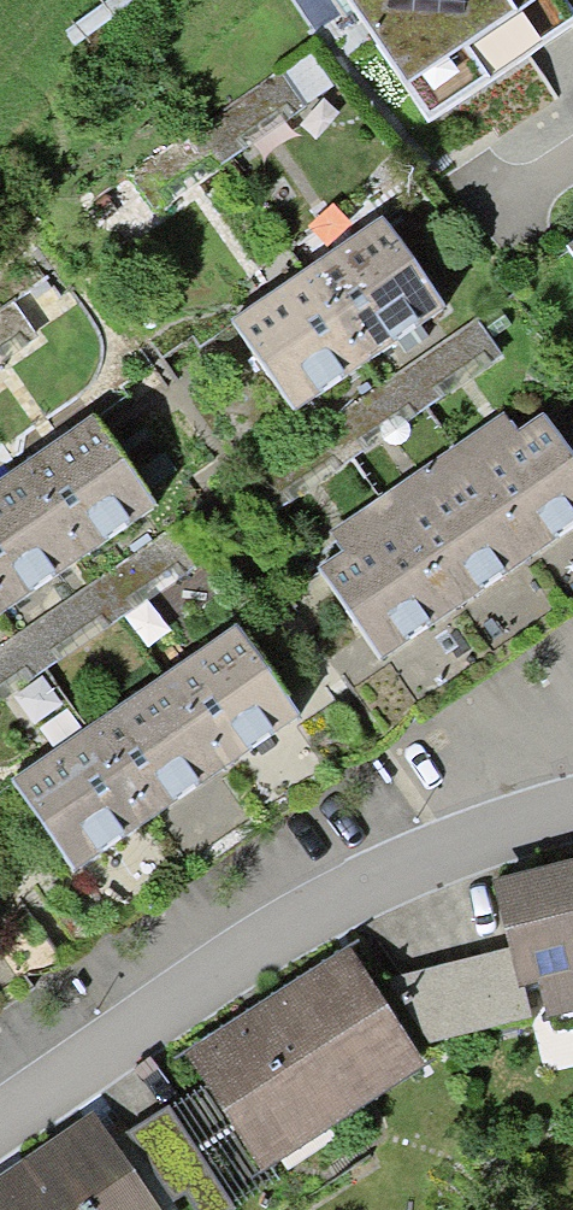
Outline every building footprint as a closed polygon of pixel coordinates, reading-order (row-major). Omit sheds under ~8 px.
[(429,123),(572,27),(572,10),(566,0),(347,0),(429,123)] [(311,251),(381,349),(457,295),(388,197),(311,251)] [(235,304),(305,403),(381,349),(311,251),(235,304)] [(370,434),(511,355),(491,318),(349,398),(370,434)] [(22,456),(91,553),(166,500),(97,403),(22,456)] [(505,411),(329,533),(342,551),(316,569),(382,663),(572,529),(572,454),(544,412),(519,430),(505,411)] [(0,472),(0,585),(15,607),(91,553),(22,456),(0,472)] [(15,607),(0,585),(0,618),(15,607)] [(166,668),(234,765),(309,712),(241,616),(166,668)] [(166,668),(90,720),(159,817),(234,765),(166,668)] [(14,773),(83,871),(159,817),(90,720),(14,773)] [(572,1029),(572,867),(491,889),(508,951),(519,994),(540,988),(553,1034),(572,1029)] [(9,923),(0,911),(0,930),(9,923)] [(434,1047),(527,1021),(519,994),(508,951),(395,980),(434,1047)] [(185,1060),(261,1171),(420,1069),(345,954),(185,1060)] [(168,1111),(132,1134),(174,1199),(185,1192),(197,1209),(228,1209),(232,1208),(168,1111)] [(0,1181),(0,1209),(159,1209),(95,1117),(0,1181)]
